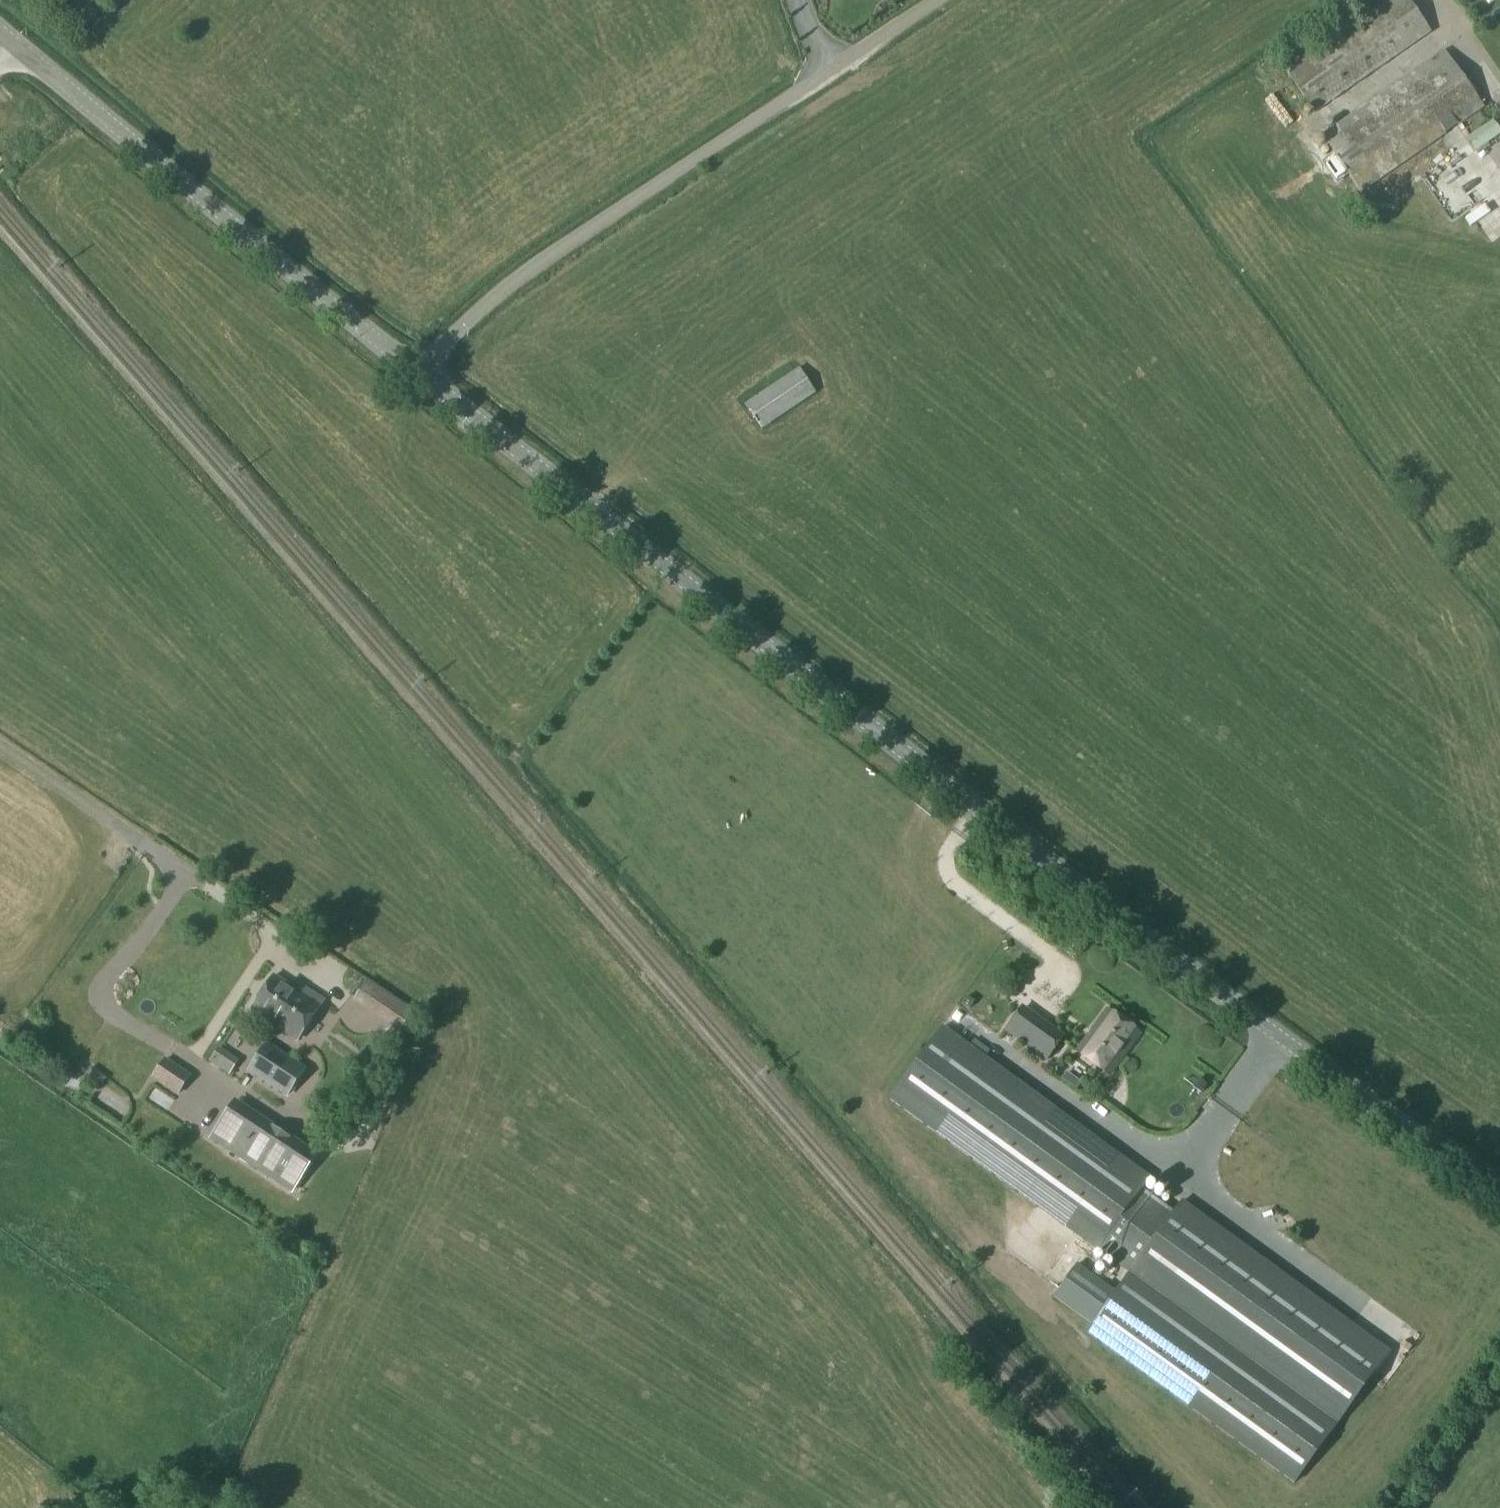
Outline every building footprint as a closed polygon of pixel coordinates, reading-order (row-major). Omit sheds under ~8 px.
[(1381,15),(1417,67),(1440,52),(1404,0),(1402,0),(1381,15)] [(1476,132),(1465,139),(1471,148),(1481,141),(1476,132)] [(800,369),(744,406),(763,432),(817,395),(800,369)] [(367,983),(356,1001),(402,1031),(414,1014),(367,983)] [(272,984),(251,1018),(298,1048),(323,1008),(302,994),(296,1004),(285,997),(288,994),(272,984)] [(969,1009),(974,1002),(967,997),(962,1004),(969,1009)] [(1138,1034),(1106,1010),(1076,1052),(1108,1076),(1138,1034)] [(1060,1040),(1019,1011),(1005,1030),(1046,1060),(1060,1040)] [(1096,1250),(1128,1274),(1085,1333),(1293,1484),(1388,1352),(1181,1201),(1173,1213),(1140,1189),(1149,1178),(941,1027),(888,1100),(1096,1251),(1096,1250)] [(356,1028),(342,1041),(356,1057),(370,1044),(356,1028)] [(228,1074),(236,1062),(218,1050),(210,1062),(228,1074)] [(266,1052),(249,1078),(288,1103),(304,1077),(266,1052)] [(173,1096),(185,1078),(161,1062),(149,1080),(173,1096)] [(284,1143),(230,1108),(208,1142),(289,1194),(299,1178),(272,1161),(284,1143)]
